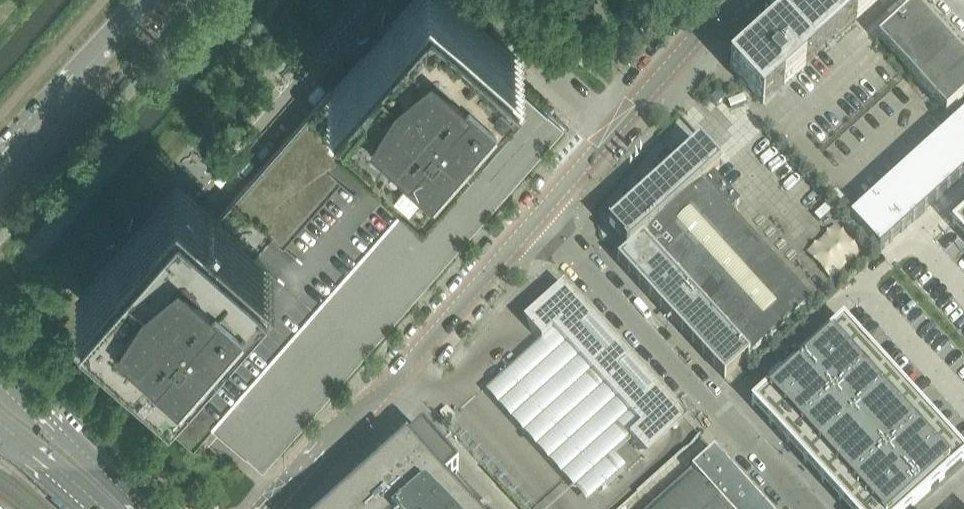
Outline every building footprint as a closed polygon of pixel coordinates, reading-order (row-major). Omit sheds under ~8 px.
[(452,0),(412,0),(333,90),(334,91),(344,100),(344,101),(420,168),(518,58),(452,0)] [(804,2),(837,38),(879,0),(807,0),(804,2)] [(757,34),(747,43),(753,49),(732,68),(732,67),(730,69),(763,105),(837,38),(804,2),(763,41),(757,34)] [(896,26),(879,42),(946,116),(963,100),(963,64),(962,62),(963,61),(963,57),(957,50),(954,53),(916,11),(916,10),(915,9),(896,26)] [(647,25),(642,30),(647,35),(652,29),(647,25)] [(215,217),(219,221),(226,213),(237,222),(230,230),(255,252),(256,251),(269,262),(171,374),(169,372),(143,401),(194,445),(213,423),(263,468),(565,125),(564,125),(511,78),(426,174),(420,168),(344,101),(338,107),(327,98),(334,91),(333,90),(329,87),(215,217)] [(344,100),(334,91),(327,98),(338,107),(344,101),(344,100)] [(850,221),(880,254),(882,252),(881,252),(889,245),(890,245),(893,242),(892,241),(900,234),(901,235),(905,232),(904,232),(912,224),(913,225),(916,222),(924,214),(927,211),(926,210),(930,207),(935,203),(936,204),(939,201),(938,201),(946,193),(947,194),(950,191),(958,183),(962,181),(960,179),(963,176),(963,118),(938,142),(850,221)] [(664,169),(669,174),(609,228),(609,227),(608,228),(627,249),(624,252),(626,254),(618,262),(725,380),(810,302),(729,213),(744,199),(718,170),(719,170),(699,146),(698,146),(699,147),(679,165),(675,160),(664,169)] [(81,295),(169,372),(171,374),(269,262),(256,251),(255,252),(230,230),(219,221),(215,217),(178,185),(81,295)] [(219,221),(230,230),(237,222),(226,213),(219,221)] [(951,225),(963,239),(963,214),(951,225)] [(543,322),(531,332),(542,344),(553,333),(562,325),(650,422),(641,430),(629,440),(639,452),(643,448),(644,448),(643,447),(650,440),(650,441),(652,439),(653,440),(667,426),(670,422),(675,418),(676,418),(680,415),(572,295),(569,298),(570,298),(563,305),(554,312),(543,322)] [(843,321),(797,363),(815,383),(861,341),(843,321)] [(641,430),(553,333),(542,344),(528,355),(505,375),(500,380),(484,392),(585,505),(602,492),(607,488),(627,470),(617,455),(623,447),(629,440),(641,430)] [(861,341),(815,383),(833,402),(879,361),(861,341)] [(879,361),(833,402),(850,421),(896,380),(879,361)] [(797,363),(751,404),(769,425),(815,383),(797,363)] [(896,380),(850,421),(867,441),(913,399),(896,380)] [(815,383),(769,425),(787,444),(833,402),(815,383)] [(913,399),(867,441),(885,460),(931,418),(913,399)] [(833,402),(787,444),(804,463),(850,421),(833,402)] [(447,409),(440,415),(448,424),(455,418),(447,409)] [(931,418),(885,460),(902,479),(948,437),(931,418)] [(850,421),(804,463),(822,482),(867,441),(850,421)] [(459,472),(423,433),(401,453),(383,469),(374,476),(338,508),(492,508),(459,472)] [(902,479),(921,499),(963,460),(963,455),(948,437),(902,479)] [(867,441),(822,482),(839,501),(885,460),(867,441)] [(714,452),(653,508),(765,508),(714,452)] [(839,501),(846,508),(869,508),(902,479),(885,460),(839,501)] [(869,508),(910,508),(921,499),(902,479),(869,508)]
